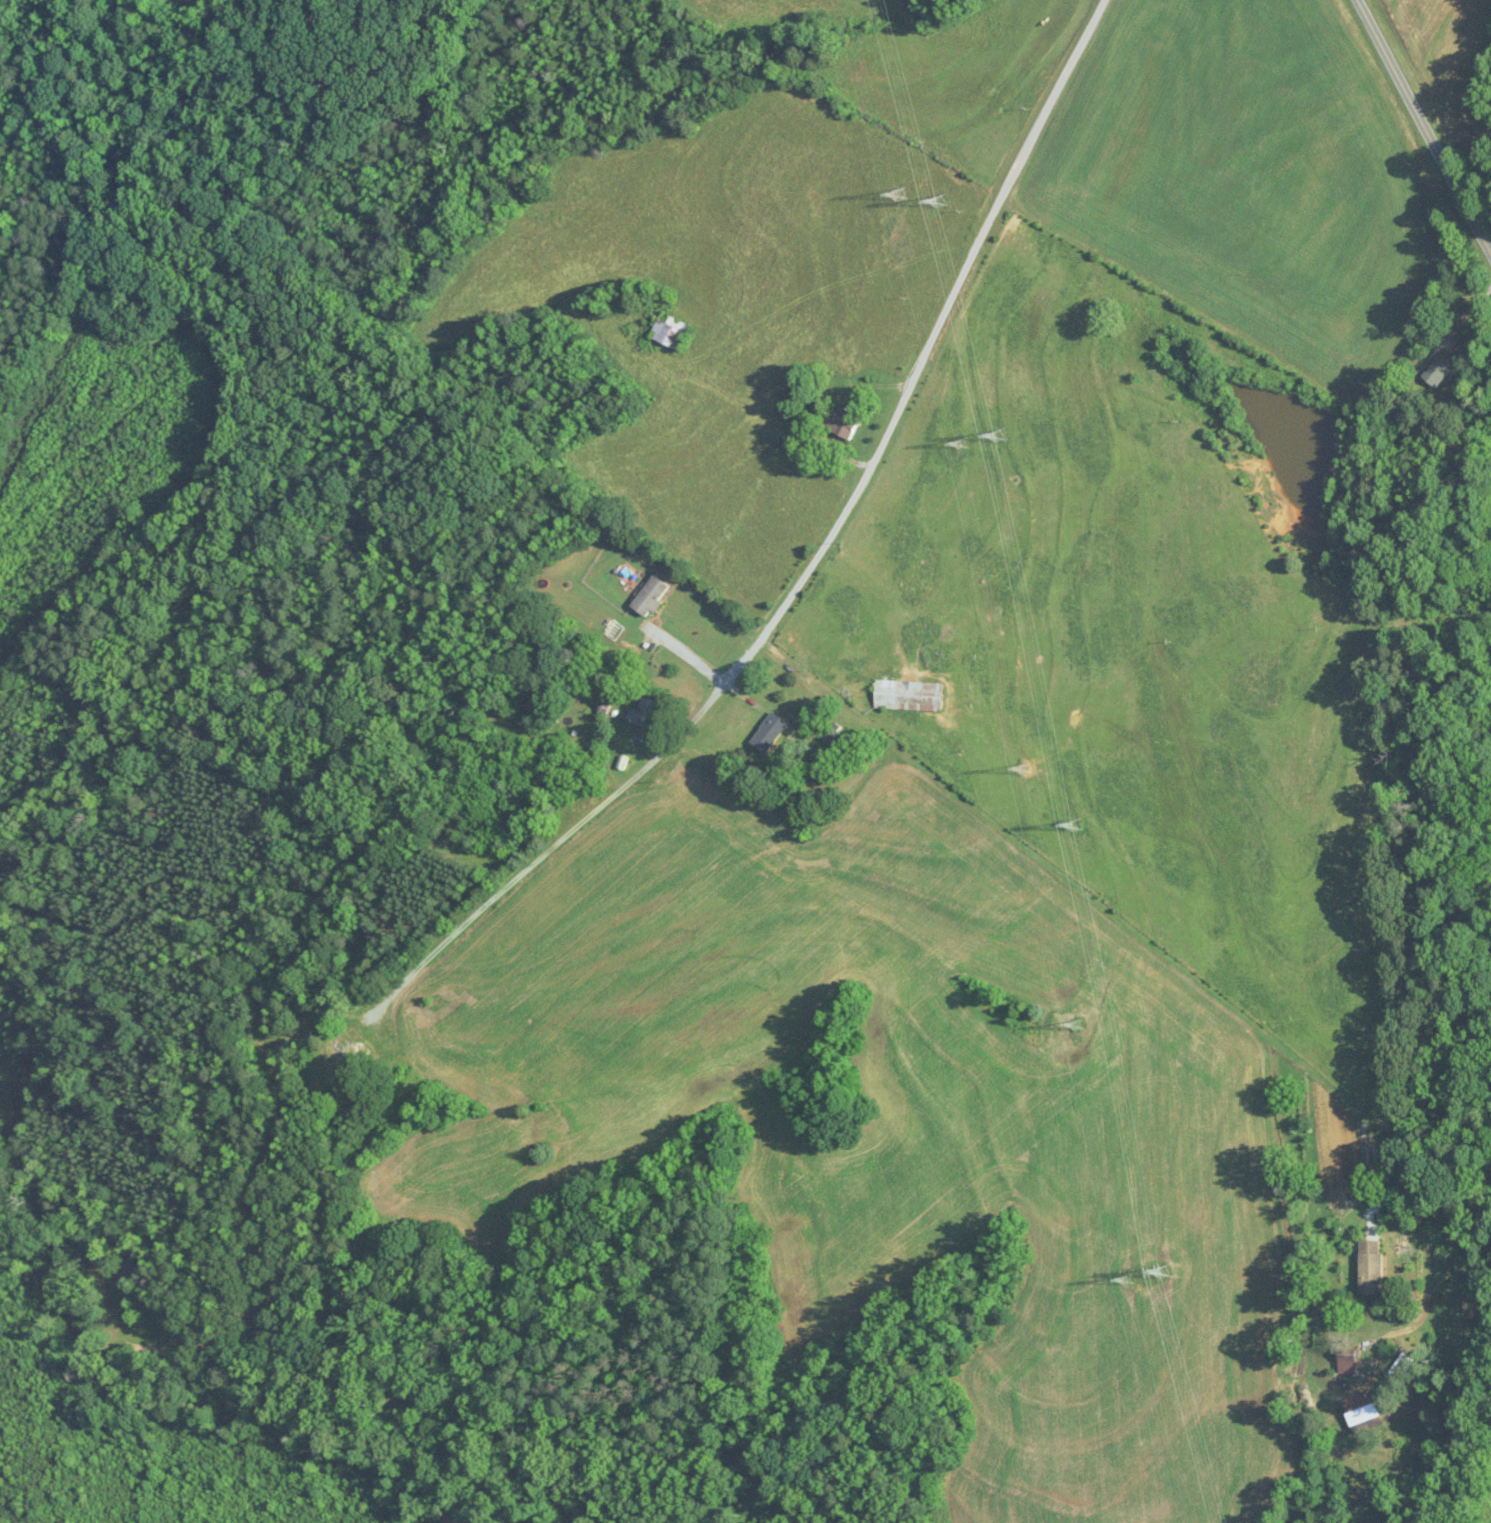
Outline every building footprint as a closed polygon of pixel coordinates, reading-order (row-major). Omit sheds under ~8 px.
[(680,353),(693,328),(663,312),(650,337),(680,353)] [(1423,377),(1436,389),(1455,367),(1441,355),(1423,377)] [(822,425),(850,442),(863,419),(841,406),(833,420),(827,416),(822,425)] [(632,606),(649,618),(671,587),(655,575),(632,606)] [(945,683),(876,681),(875,709),(944,711),(945,683)] [(628,719),(650,729),(661,705),(644,697),(638,710),(633,708),(628,719)] [(790,723),(773,712),(752,742),(768,753),(790,723)] [(340,1075),(331,1072),(328,1079),(336,1083),(340,1075)] [(1384,1241),(1361,1241),(1361,1295),(1384,1295),(1384,1241)] [(1358,1375),(1358,1355),(1340,1355),(1340,1375),(1358,1375)] [(1353,1429),(1383,1419),(1374,1391),(1343,1401),(1353,1429)]
